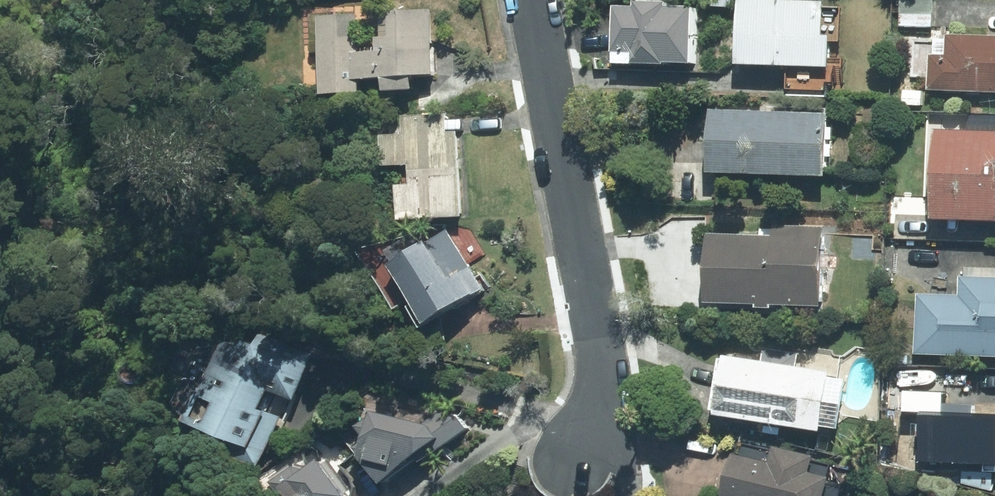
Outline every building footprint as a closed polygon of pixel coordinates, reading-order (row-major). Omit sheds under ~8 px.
[(611,6),(610,62),(660,63),(660,62),(689,62),(690,5),(662,5),(662,0),(655,0),(631,0),(631,6),(611,6)] [(802,0),(735,0),(732,63),(785,65),(784,88),(823,90),(824,82),(840,82),(841,59),(826,58),(827,40),(837,41),(839,7),(821,6),(821,1),(802,0)] [(898,27),(932,28),(932,0),(899,0),(898,27)] [(431,74),(428,10),(379,12),(380,37),(373,37),(374,51),(355,52),(353,13),(314,15),(318,94),(358,92),(357,78),(377,77),(378,91),(410,90),(410,75),(431,74)] [(911,41),(910,77),(926,78),(926,89),(994,92),(994,37),(946,35),(945,43),(911,41)] [(921,91),(903,91),(902,105),(920,105),(921,91)] [(767,112),(708,109),(706,170),(822,174),(824,109),(767,107),(767,112)] [(458,216),(453,129),(445,130),(444,113),(400,115),(401,135),(380,136),(381,164),(406,162),(407,184),(393,185),(395,220),(458,216)] [(932,129),(929,217),(994,220),(994,131),(932,129)] [(759,235),(706,233),(703,301),(753,302),(752,307),(769,307),(769,303),(816,304),(819,228),(759,226),(759,235)] [(419,233),(355,249),(392,309),(407,300),(420,321),(488,286),(479,273),(474,277),(466,264),(484,255),(471,230),(445,230),(425,242),(419,233)] [(959,277),(958,295),(916,294),(914,353),(994,356),(994,278),(959,277)] [(255,466),(276,418),(254,408),(263,387),(290,399),(311,353),(256,328),(249,344),(220,331),(181,419),(233,443),(228,453),(255,466)] [(760,361),(720,354),(719,358),(716,358),(708,409),(712,410),(711,413),(765,422),(763,431),(777,433),(778,424),(817,430),(818,425),(836,428),(844,378),(827,375),(828,371),(795,366),(797,353),(762,347),(760,361)] [(941,392),(902,391),(901,413),(918,413),(941,414),(941,392)] [(418,461),(465,429),(446,405),(420,424),(367,411),(366,417),(353,426),(358,434),(357,443),(351,447),(376,483),(413,453),(418,461)] [(918,413),(916,462),(983,464),(982,471),(994,472),(994,416),(941,414),(918,413)] [(824,485),(829,465),(809,460),(810,456),(770,446),(769,450),(738,443),(735,456),(731,455),(721,495),(837,495),(839,488),(824,485)] [(314,459),(301,470),(290,466),(269,482),(280,495),(343,495),(314,459)]
